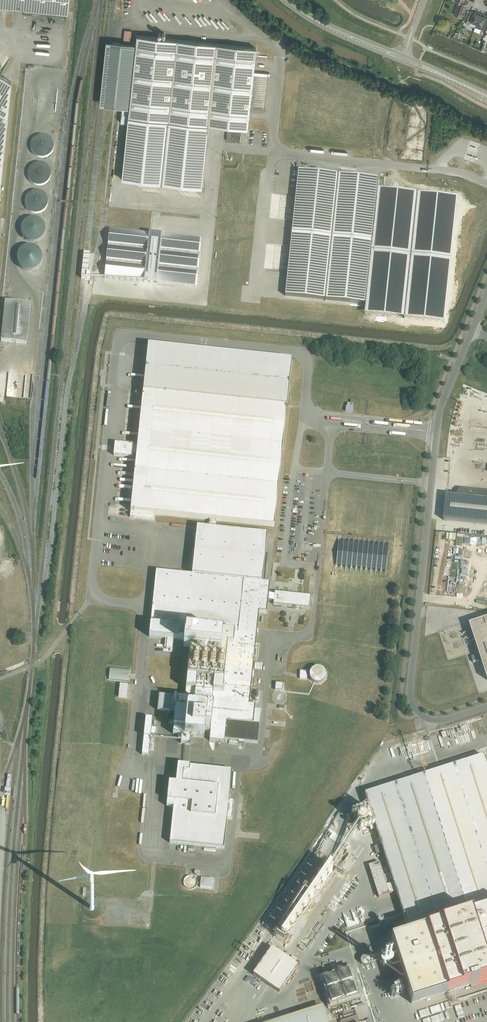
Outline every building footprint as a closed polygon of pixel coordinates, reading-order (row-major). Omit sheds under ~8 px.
[(67,13),(69,0),(0,0),(0,7),(67,13)] [(456,1),(459,2),(455,14),(462,17),(463,15),(465,14),(464,12),(467,5),(463,4),(464,0),(456,0),(456,1)] [(471,21),(477,24),(480,15),(474,13),(472,17),(469,16),(466,24),(470,25),(471,21)] [(475,27),(481,30),(484,31),(486,23),(484,22),(486,17),(480,15),(477,24),(475,27)] [(227,129),(241,131),(241,129),(247,129),(256,48),(137,35),(136,45),(111,42),(105,105),(116,106),(122,107),(120,123),(127,124),(121,179),(133,181),(136,184),(138,181),(144,182),(147,185),(150,182),(161,184),(172,185),(175,188),(178,185),(184,186),(187,189),(190,187),(201,188),(207,132),(208,132),(208,126),(208,125),(217,126),(228,127),(227,129)] [(0,75),(0,189),(11,82),(0,75)] [(241,131),(227,129),(226,141),(239,142),(241,131)] [(46,140),(46,144),(43,144),(43,152),(57,153),(57,140),(46,140)] [(285,288),(285,296),(364,304),(377,179),(298,171),(285,288)] [(25,187),(33,205),(52,197),(44,179),(25,187)] [(110,230),(105,278),(197,287),(201,239),(110,230)] [(18,256),(18,257),(18,258),(18,259),(18,260),(19,260),(19,261),(19,262),(20,262),(20,263),(21,263),(21,264),(22,265),(23,265),(23,266),(24,266),(25,267),(26,267),(27,267),(28,268),(29,268),(30,268),(31,268),(32,268),(32,267),(33,267),(34,267),(35,267),(35,266),(36,266),(37,265),(38,265),(38,264),(39,264),(39,263),(40,262),(40,261),(41,261),(41,260),(41,259),(41,258),(42,258),(42,257),(42,256),(42,255),(42,254),(41,253),(41,252),(41,251),(41,250),(40,250),(40,249),(39,249),(39,248),(38,247),(37,247),(37,246),(36,246),(36,245),(35,245),(34,245),(34,244),(33,244),(32,244),(31,244),(30,244),(29,244),(28,244),(27,244),(26,244),(25,245),(24,245),(23,246),(22,246),(22,247),(21,247),(21,248),(20,248),(20,249),(19,250),(19,251),(18,252),(18,253),(18,254),(18,255),(18,256)] [(5,301),(1,341),(27,344),(31,304),(5,301)] [(210,520),(209,528),(197,526),(194,557),(192,556),(191,569),(193,569),(192,575),(156,571),(149,637),(167,639),(166,649),(173,649),(174,640),(184,641),(184,647),(190,647),(185,698),(171,697),(169,712),(175,712),(173,734),(182,735),(181,743),(190,744),(191,736),(204,738),(205,731),(210,732),(209,741),(224,742),(225,739),(257,743),(259,724),(253,724),(255,706),(249,705),(259,612),(267,613),(268,601),(274,602),(273,605),(310,609),(311,596),(275,592),(274,595),(269,595),(270,583),(262,582),(267,534),(215,528),(216,520),(274,527),(292,361),(148,345),(137,448),(134,448),(134,445),(115,443),(114,455),(133,457),(133,456),(136,457),(130,517),(154,520),(155,514),(210,520)] [(462,490),(458,492),(458,497),(447,496),(444,520),(486,525),(486,492),(462,490)] [(470,626),(470,627),(478,651),(486,679),(486,621),(470,626)] [(309,674),(309,675),(310,676),(310,677),(310,678),(311,678),(311,679),(312,679),(312,680),(313,680),(313,681),(314,681),(315,681),(316,681),(317,681),(318,681),(319,681),(320,681),(320,680),(321,680),(321,679),(322,679),(322,678),(323,678),(323,677),(323,676),(323,675),(323,674),(323,673),(323,672),(323,671),(322,671),(322,670),(321,670),(321,669),(320,669),(320,668),(319,668),(318,668),(317,668),(316,668),(315,668),(314,668),(313,668),(313,669),(312,669),(312,670),(311,670),(311,671),(310,671),(310,672),(310,673),(309,674)] [(110,680),(131,681),(131,671),(111,670),(110,680)] [(128,685),(119,684),(118,697),(126,698),(128,685)] [(274,697),(274,698),(274,699),(274,700),(275,700),(275,701),(276,701),(276,702),(277,702),(277,703),(278,703),(279,703),(280,703),(281,703),(282,703),(283,702),(284,702),(284,701),(285,701),(285,700),(285,699),(285,698),(286,698),(286,697),(286,696),(285,696),(285,695),(285,694),(284,694),(284,693),(283,693),(283,692),(282,692),(281,692),(281,691),(280,691),(279,691),(278,692),(277,692),(276,692),(276,693),(275,693),(275,694),(275,695),(274,695),(274,696),(274,697)] [(152,719),(146,718),(142,755),(148,755),(151,734),(156,734),(157,727),(152,727),(152,719)] [(484,751),(367,789),(409,923),(486,898),(486,760),(484,751)] [(232,770),(178,765),(176,783),(169,782),(166,806),(173,807),(170,843),(224,849),(227,819),(231,819),(233,801),(229,800),(232,770)] [(221,850),(205,848),(204,861),(216,862),(217,856),(220,856),(221,850)] [(194,876),(191,875),(189,876),(186,877),(184,879),(184,881),(184,884),(184,886),(186,888),(189,889),(191,889),(194,889),(196,887),(197,885),(197,882),(197,880),(196,878),(194,876)] [(213,879),(201,878),(200,887),(212,889),(213,879)] [(393,940),(413,1004),(486,981),(486,909),(393,940)] [(255,975),(281,993),(301,966),(275,948),(255,975)] [(327,1009),(286,1021),(331,1021),(327,1009)]
